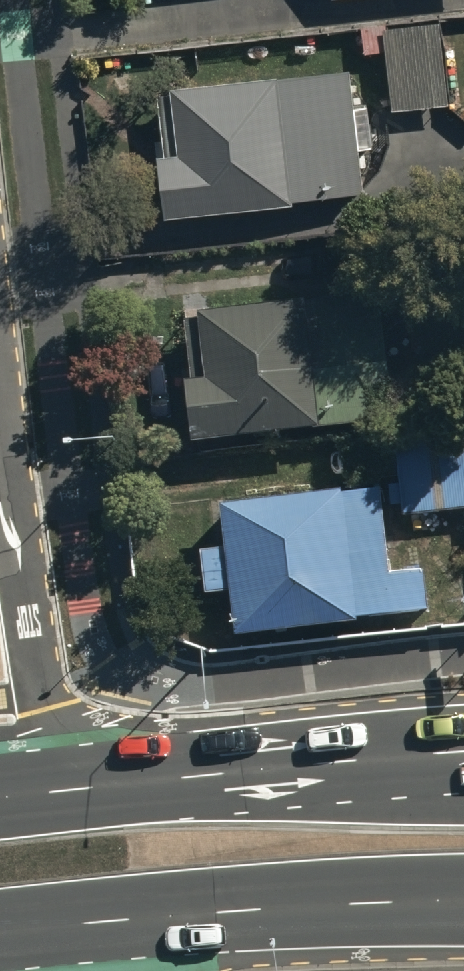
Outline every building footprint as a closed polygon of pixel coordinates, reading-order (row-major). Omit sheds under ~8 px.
[(395,115),(452,109),(442,26),(385,33),(395,115)] [(367,197),(352,74),(154,97),(169,225),(296,210),(295,205),(367,197)] [(202,322),(209,390),(189,392),(196,454),(323,439),(308,311),(202,322)] [(405,523),(463,516),(463,442),(397,450),(405,523)] [(425,582),(392,585),(382,498),(224,517),(239,648),(360,634),(359,628),(430,620),(425,582)]
